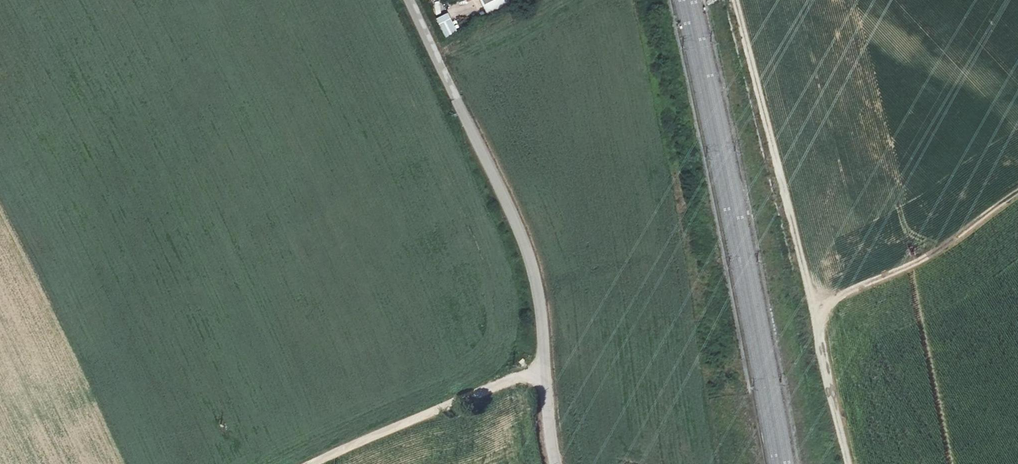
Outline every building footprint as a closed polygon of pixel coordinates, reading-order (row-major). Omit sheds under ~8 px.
[(436,19),(444,38),(457,32),(449,13),(436,19)]
